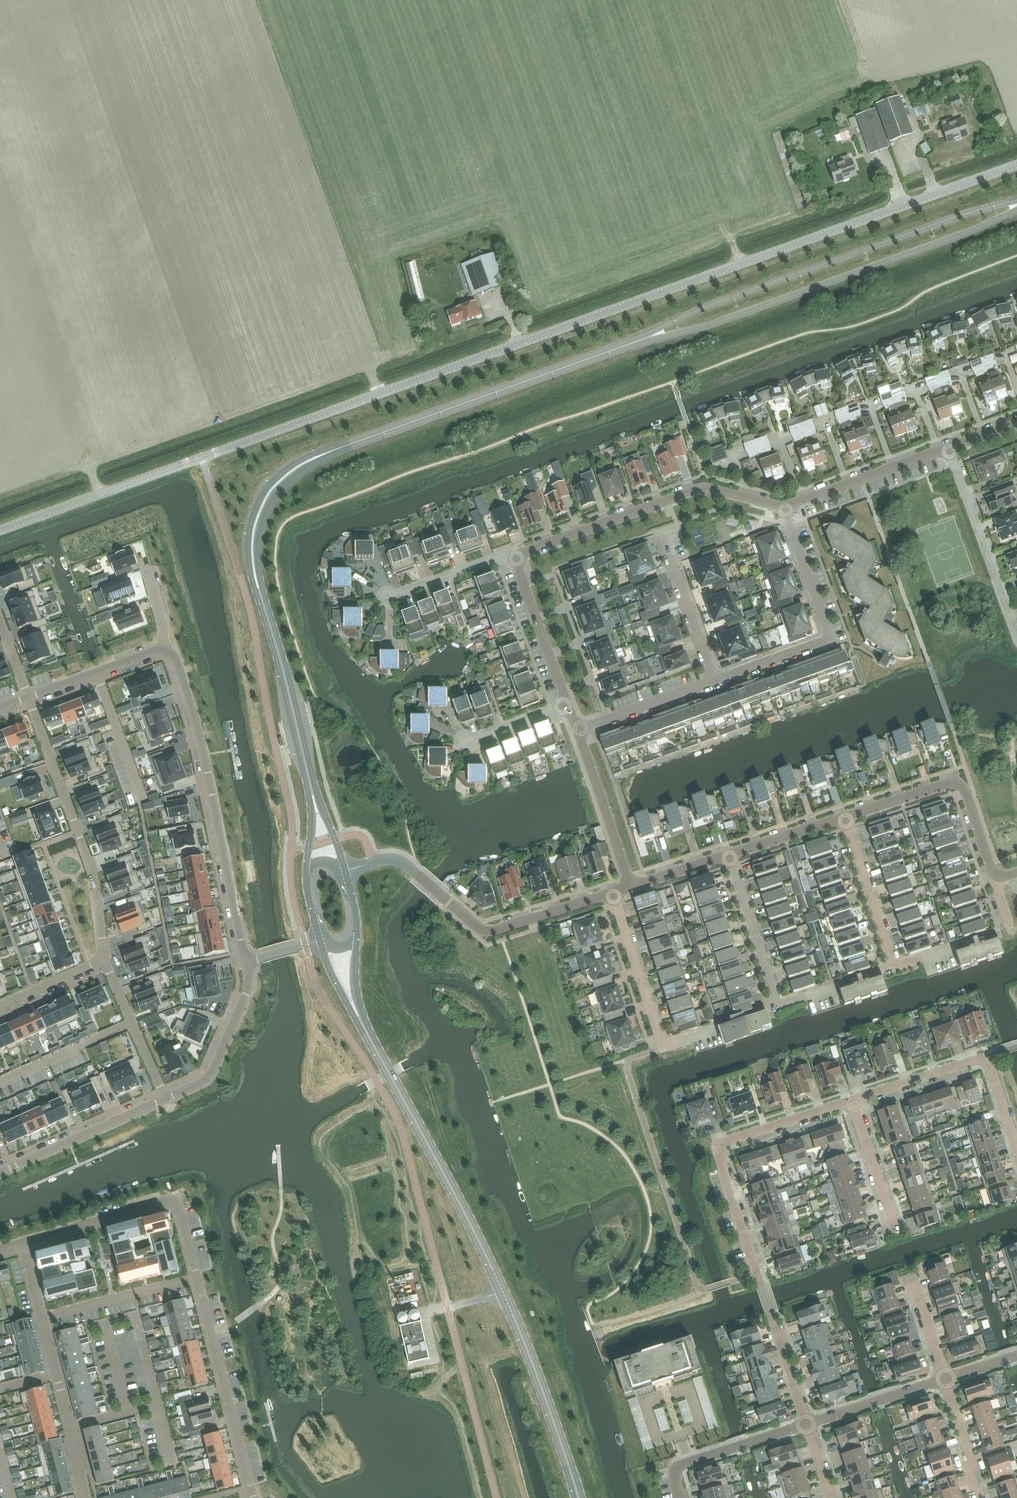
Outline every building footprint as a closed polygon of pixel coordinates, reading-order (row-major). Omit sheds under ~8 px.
[(889,143),(913,134),(899,96),(876,104),(889,143)] [(954,97),(949,99),(951,106),(957,104),(954,97)] [(923,114),(930,112),(927,103),(921,105),(923,114)] [(870,154),(889,147),(875,108),(856,116),(870,154)] [(954,141),(969,135),(963,119),(942,126),(947,141),(953,139),(954,141)] [(848,131),(840,134),(842,141),(850,138),(848,131)] [(850,160),(849,156),(841,159),(842,163),(829,168),(835,184),(850,178),(849,176),(856,174),(851,160),(850,160)] [(478,294),(504,285),(492,254),(467,264),(478,294)] [(448,312),(453,326),(467,321),(468,322),(477,319),(477,318),(482,316),(476,302),(448,312)] [(989,308),(994,321),(1001,319),(1002,324),(1012,322),(1011,318),(1011,315),(1016,314),(1013,305),(1009,306),(1009,305),(997,308),(996,305),(989,308)] [(986,325),(994,321),(989,308),(982,310),(982,313),(972,319),(978,330),(978,329),(980,334),(989,329),(986,325)] [(943,324),(948,337),(956,336),(957,340),(966,339),(966,334),(964,322),(951,324),(950,321),(943,324)] [(968,321),(964,322),(966,334),(972,333),(970,326),(968,321)] [(941,341),(948,337),(943,324),(936,327),(937,329),(926,335),(932,346),(933,346),(935,350),(943,345),(941,341)] [(898,340),(903,354),(911,352),(912,357),(921,355),(920,350),(921,350),(918,338),(906,340),(905,338),(898,340)] [(905,358),(903,354),(898,340),(891,343),(892,345),(881,351),(887,362),(888,362),(890,366),(898,362),(896,358),(901,355),(903,359),(905,358)] [(853,357),(858,370),(866,369),(867,373),(876,371),(875,367),(873,354),(861,357),(860,354),(853,357)] [(984,366),(996,362),(995,362),(993,355),(985,357),(982,359),(984,366)] [(851,374),(858,370),(853,357),(846,359),(847,362),(836,368),(842,379),(844,383),(853,378),(851,374)] [(956,359),(951,361),(953,369),(959,367),(956,359)] [(973,370),(984,366),(982,359),(970,363),(973,370)] [(996,362),(984,366),(986,372),(997,369),(996,362)] [(984,366),(973,370),(976,377),(986,372),(984,366)] [(807,373),(812,386),(820,385),(821,389),(831,388),(830,383),(828,371),(816,373),(815,370),(807,373)] [(936,375),(939,382),(950,378),(948,371),(936,375)] [(999,372),(988,376),(997,401),(1008,397),(1007,394),(1012,392),(1006,377),(1001,379),(999,372)] [(805,390),(812,386),(807,373),(800,376),(801,378),(790,384),(796,395),(797,395),(799,399),(807,394),(805,390)] [(927,386),(939,382),(936,375),(925,379),(927,386)] [(950,378),(939,382),(951,417),(963,413),(956,394),(952,395),(949,386),(952,386),(950,378)] [(986,405),(997,401),(990,381),(979,385),(986,405)] [(940,421),(951,417),(944,398),(939,382),(927,386),(931,393),(936,391),(939,400),(933,402),(940,421)] [(762,389),(767,403),(775,401),(776,406),(785,404),(784,399),(785,399),(783,387),(770,389),(769,387),(762,389)] [(893,398),(905,394),(902,387),(891,391),(893,398)] [(760,407),(767,403),(762,389),(755,392),(756,395),(745,401),(751,412),(752,411),(754,415),(762,411),(760,407)] [(882,402),(893,398),(891,391),(880,395),(882,402)] [(905,394),(893,398),(906,434),(917,430),(910,410),(907,411),(903,403),(907,402),(905,394)] [(893,398),(882,402),(886,410),(889,408),(892,417),(888,418),(895,438),(906,434),(893,398)] [(717,406),(722,419),(730,418),(731,422),(740,420),(739,416),(740,416),(737,403),(725,406),(724,403),(717,406)] [(846,408),(848,414),(859,410),(857,403),(846,408)] [(715,423),(722,419),(717,406),(710,408),(711,411),(700,417),(706,428),(709,432),(717,427),(715,423)] [(837,418),(848,414),(846,408),(834,412),(837,418)] [(859,410),(848,414),(851,421),(861,418),(859,410)] [(848,414),(837,418),(840,426),(844,424),(847,433),(843,435),(850,454),(861,450),(854,431),(848,414)] [(806,415),(799,418),(801,424),(808,421),(806,415)] [(803,431),(814,427),(812,420),(808,421),(801,424),(800,424),(803,431)] [(803,431),(800,424),(789,428),(792,435),(803,431)] [(854,431),(861,450),(872,446),(865,426),(854,431)] [(814,427),(803,431),(805,437),(816,435),(814,427)] [(805,437),(803,431),(792,435),(796,442),(805,437)] [(757,447),(769,443),(766,436),(755,440),(757,447)] [(659,457),(658,457),(660,464),(659,465),(660,469),(662,470),(665,477),(680,472),(675,458),(687,454),(681,437),(668,442),(668,444),(664,445),(667,452),(665,454),(659,457)] [(757,447),(755,440),(744,444),(746,451),(757,447)] [(769,443),(757,447),(746,451),(750,459),(760,454),(771,451),(769,443)] [(809,447),(816,466),(827,462),(820,443),(809,447)] [(722,445),(708,451),(712,463),(713,464),(727,459),(722,445)] [(805,470),(816,466),(809,447),(798,451),(805,470)] [(997,477),(993,465),(1005,461),(1002,452),(974,462),(977,471),(978,470),(979,474),(978,474),(981,483),(997,477)] [(785,475),(778,455),(760,462),(764,474),(766,479),(773,477),(773,479),(785,475)] [(647,459),(626,466),(634,488),(648,483),(645,474),(652,472),(647,459)] [(564,479),(558,462),(552,464),(558,482),(564,479)] [(608,498),(622,492),(620,487),(626,485),(620,468),(613,471),(614,473),(600,478),(608,498)] [(581,507),(596,502),(591,488),(597,486),(592,471),(581,475),(584,484),(574,487),(581,507)] [(568,512),(563,498),(569,496),(563,482),(552,486),(555,493),(545,496),(550,510),(552,509),(555,517),(568,512)] [(1015,493),(1011,482),(992,489),(992,490),(997,488),(999,494),(987,498),(992,513),(1012,505),(1008,496),(1015,493)] [(508,489),(502,491),(505,501),(511,498),(508,489)] [(526,527),(540,522),(537,512),(543,509),(537,493),(530,496),(531,499),(523,502),(524,505),(519,507),(526,527)] [(518,530),(510,506),(492,513),(499,533),(496,534),(511,529),(512,532),(518,530)] [(1016,535),(1016,517),(1015,513),(995,520),(1002,541),(1016,535)] [(849,532),(856,521),(849,517),(842,528),(839,527),(836,526),(833,526),(829,526),(827,526),(825,526),(823,527),(823,528),(825,527),(828,526),(830,526),(825,533),(832,552),(833,550),(853,563),(852,567),(848,566),(846,569),(850,571),(847,571),(844,571),(842,572),(841,572),(839,572),(839,573),(843,572),(846,572),(842,578),(842,579),(849,597),(850,595),(870,608),(868,612),(864,611),(863,614),(866,616),(863,616),(861,616),(859,617),(857,617),(856,617),(856,618),(858,617),(860,617),(863,617),(859,623),(858,624),(865,642),(866,641),(886,653),(879,664),(886,669),(890,662),(893,664),(895,661),(892,659),(893,658),(894,658),(896,659),(897,659),(899,660),(901,660),(906,660),(909,659),(912,658),(908,659),(904,659),(909,653),(910,652),(903,634),(902,635),(884,624),(885,620),(892,623),(894,618),(887,615),(889,615),(891,615),(894,614),(896,613),(892,614),(888,614),(893,607),(886,588),(885,590),(867,579),(869,575),(876,578),(878,573),(871,570),(874,569),(877,569),(880,568),(879,568),(876,569),(872,569),(876,562),(877,562),(870,543),(869,545),(849,532)] [(466,532),(473,552),(482,549),(481,547),(484,546),(480,535),(485,533),(481,521),(480,518),(473,520),(475,523),(464,527),(466,532)] [(751,523),(744,526),(747,532),(753,530),(751,523)] [(430,537),(439,562),(448,559),(448,557),(450,556),(446,545),(451,543),(451,545),(452,545),(445,528),(445,525),(439,527),(441,533),(430,537)] [(473,552),(466,532),(455,535),(452,525),(445,528),(452,545),(457,543),(461,554),(464,553),(464,556),(473,552)] [(758,554),(781,546),(778,538),(777,539),(776,535),(777,535),(777,534),(769,537),(768,536),(766,531),(751,537),(753,543),(754,543),(758,554)] [(347,551),(347,565),(357,565),(357,560),(373,560),(373,544),(372,544),(372,537),(371,536),(369,536),(363,536),(363,537),(363,540),(358,540),(357,540),(356,540),(355,540),(354,541),(353,541),(351,542),(350,543),(350,544),(349,545),(348,546),(348,547),(347,548),(347,549),(347,551)] [(431,566),(439,562),(430,537),(420,541),(419,538),(413,540),(413,541),(418,555),(424,553),(428,564),(430,563),(431,566)] [(417,555),(418,555),(413,541),(407,543),(409,548),(398,551),(406,572),(414,569),(414,567),(416,566),(412,555),(417,553),(417,555)] [(630,564),(651,557),(648,550),(646,546),(634,550),(631,543),(620,548),(622,555),(626,553),(630,564)] [(764,572),(779,567),(779,566),(777,562),(778,560),(785,557),(784,557),(782,554),(784,553),(781,546),(758,554),(762,565),(761,565),(764,572)] [(385,549),(379,551),(384,565),(390,563),(394,574),(396,573),(397,576),(406,572),(398,551),(397,548),(386,551),(385,549)] [(698,576),(723,567),(716,549),(703,554),(705,560),(694,565),(698,576)] [(132,550),(107,559),(107,560),(112,573),(114,573),(116,579),(131,574),(128,567),(137,564),(132,550)] [(325,552),(323,557),(332,560),(334,555),(325,552)] [(1016,567),(1016,552),(1007,555),(1012,569),(1016,567)] [(631,584),(644,579),(642,573),(654,568),(652,563),(653,563),(651,557),(630,564),(632,570),(627,573),(631,584)] [(568,587),(590,579),(587,571),(591,569),(588,559),(571,565),(571,566),(573,565),(575,570),(564,574),(568,587)] [(0,576),(0,579),(4,590),(18,585),(20,591),(32,587),(35,585),(33,579),(29,580),(24,567),(0,576)] [(716,590),(729,585),(723,567),(698,576),(702,587),(713,583),(716,590)] [(771,590),(794,581),(791,574),(790,574),(789,571),(790,570),(782,572),(781,572),(779,567),(764,572),(766,579),(767,579),(771,590)] [(350,571),(330,571),(330,582),(330,586),(330,588),(330,589),(331,590),(331,592),(332,593),(333,594),(334,595),(335,595),(336,596),(337,597),(338,597),(340,597),(341,597),(345,597),(345,587),(350,587),(350,571)] [(475,580),(473,581),(478,588),(478,589),(497,582),(493,572),(474,579),(475,580)] [(584,601),(601,595),(598,596),(594,586),(590,588),(587,580),(590,579),(568,587),(573,599),(584,595),(586,600),(584,601)] [(643,600),(664,593),(661,586),(659,582),(647,586),(644,579),(631,584),(634,591),(639,589),(643,600)] [(100,592),(100,591),(105,606),(137,594),(132,580),(100,592)] [(777,608),(792,602),(790,598),(791,596),(798,593),(797,593),(795,589),(797,589),(794,581),(771,590),(769,591),(773,602),(770,602),(773,609),(777,608)] [(480,596),(476,599),(478,605),(483,603),(502,596),(500,592),(497,582),(478,589),(479,590),(477,591),(480,596)] [(711,612),(735,603),(729,585),(716,590),(718,596),(706,600),(711,612)] [(23,601),(10,606),(14,617),(38,608),(34,597),(35,597),(32,591),(21,595),(23,601)] [(436,597),(445,623),(446,623),(444,618),(454,614),(455,617),(462,614),(455,596),(454,597),(455,599),(450,600),(447,593),(436,597)] [(642,621),(657,615),(655,609),(667,604),(665,600),(666,599),(664,593),(643,600),(647,611),(640,614),(642,621)] [(581,623),(603,615),(600,607),(604,605),(601,595),(584,601),(584,602),(586,601),(588,606),(577,610),(581,623)] [(502,596),(483,603),(485,608),(485,609),(484,610),(488,617),(489,618),(507,611),(504,601),(502,596)] [(439,625),(445,623),(436,597),(435,597),(439,607),(434,609),(431,601),(420,605),(429,632),(430,632),(428,626),(438,623),(439,625)] [(784,625),(807,617),(804,610),(803,610),(802,607),(803,606),(795,608),(794,607),(792,603),(792,602),(777,608),(779,615),(780,614),(784,625)] [(729,625),(744,620),(741,613),(739,613),(735,603),(711,612),(715,623),(726,619),(729,625)] [(423,634),(429,632),(420,605),(419,605),(423,616),(418,618),(415,610),(403,614),(411,635),(422,631),(423,634)] [(111,613),(97,618),(100,624),(116,618),(120,630),(119,631),(120,631),(144,622),(143,622),(138,609),(139,609),(139,608),(126,613),(123,607),(110,612),(111,613)] [(38,608),(14,617),(19,629),(31,624),(33,630),(45,626),(48,625),(45,618),(42,619),(38,608)] [(341,624),(341,626),(342,630),(345,634),(348,636),(352,637),(357,637),(357,627),(361,627),(361,611),(333,611),(333,624),(341,624)] [(489,619),(487,620),(492,627),(493,629),(511,622),(507,611),(489,618),(489,619)] [(597,637),(614,631),(610,621),(606,623),(603,615),(581,623),(586,635),(597,631),(599,636),(597,637)] [(656,636),(677,629),(674,622),(672,618),(660,622),(657,615),(642,621),(645,628),(652,625),(656,636)] [(807,617),(784,625),(788,636),(787,637),(790,644),(805,638),(803,633),(804,631),(811,629),(811,628),(810,629),(808,625),(810,625),(807,617)] [(723,647),(748,638),(745,628),(746,627),(744,620),(729,625),(731,632),(719,636),(723,647)] [(493,629),(491,631),(496,637),(496,639),(515,632),(511,622),(493,629)] [(371,624),(366,634),(371,636),(376,627),(371,624)] [(36,636),(23,641),(27,652),(51,644),(47,632),(48,632),(45,626),(33,630),(36,636)] [(377,626),(371,640),(383,640),(383,632),(385,632),(384,626),(377,626)] [(657,656),(670,651),(668,645),(680,640),(678,636),(679,635),(677,629),(656,636),(659,642),(653,645),(657,656)] [(594,659),(616,651),(613,643),(617,641),(614,631),(597,637),(599,637),(601,642),(590,646),(594,659)] [(748,638),(723,647),(728,659),(739,654),(742,661),(757,656),(754,648),(752,649),(748,638)] [(503,659),(522,652),(518,642),(500,648),(500,650),(498,651),(503,658),(503,659)] [(51,644),(27,652),(31,664),(44,659),(46,665),(58,661),(56,654),(55,654),(51,644)] [(76,648),(69,650),(71,657),(77,655),(78,654),(76,648)] [(831,653),(837,672),(847,669),(846,665),(848,664),(844,652),(842,653),(840,650),(831,653)] [(610,673),(627,667),(623,657),(619,659),(616,651),(594,659),(599,671),(610,667),(612,672),(610,673)] [(670,651),(657,656),(659,655),(661,662),(666,660),(670,671),(680,667),(681,668),(690,665),(687,657),(686,657),(685,653),(673,657),(670,651)] [(514,688),(533,681),(522,652),(503,659),(504,660),(502,661),(507,668),(511,679),(509,680),(514,687),(514,688)] [(382,658),(372,658),(372,663),(372,665),(373,667),(374,669),(375,670),(377,672),(379,673),(381,673),(383,674),(388,674),(387,669),(391,669),(398,669),(410,669),(410,654),(398,654),(398,653),(382,653),(382,658)] [(828,676),(837,672),(831,653),(821,657),(828,676)] [(828,676),(821,657),(811,660),(819,682),(829,679),(828,676)] [(819,682),(811,660),(802,664),(809,682),(818,679),(819,682)] [(11,676),(6,662),(0,664),(0,680),(11,676)] [(799,686),(809,682),(802,664),(792,667),(800,690),(799,686)] [(627,667),(610,673),(610,674),(612,673),(614,678),(603,682),(607,695),(629,687),(626,679),(630,677),(627,667)] [(791,693),(800,690),(792,667),(787,669),(789,673),(784,674),(791,693)] [(138,680),(129,684),(134,698),(130,700),(133,709),(141,706),(137,697),(142,696),(143,699),(154,695),(153,692),(161,689),(155,674),(146,677),(145,675),(137,678),(138,680)] [(781,697),(791,693),(784,674),(774,678),(781,697)] [(781,697),(774,678),(765,681),(772,702),(782,699),(781,697)] [(772,702),(765,681),(760,683),(758,679),(754,681),(762,704),(771,700),(772,702)] [(518,699),(536,692),(533,681),(514,688),(514,689),(513,690),(517,697),(518,699)] [(752,707),(762,704),(754,681),(744,684),(751,703),(752,707)] [(742,707),(751,703),(744,684),(734,688),(743,711),(743,710),(742,707)] [(419,705),(417,709),(430,715),(433,708),(430,706),(446,706),(446,690),(439,690),(439,691),(436,691),(436,686),(431,686),(429,686),(427,687),(425,688),(423,690),(422,691),(421,693),(420,695),(420,697),(420,702),(421,702),(421,705),(419,705)] [(469,690),(480,720),(492,715),(487,703),(492,701),(493,703),(487,686),(481,688),(483,694),(473,698),(470,690),(469,690)] [(733,714),(743,711),(734,688),(730,690),(731,693),(726,695),(733,714)] [(480,720),(469,690),(463,692),(466,699),(454,703),(462,724),(474,720),(469,707),(474,705),(480,720)] [(536,692),(518,699),(516,701),(521,707),(522,709),(540,702),(536,692)] [(96,694),(80,700),(86,717),(95,714),(93,709),(101,706),(96,694)] [(723,717),(733,714),(726,695),(717,699),(723,717)] [(714,721),(723,717),(717,699),(707,702),(714,721)] [(80,700),(70,704),(78,725),(77,721),(86,717),(80,700)] [(714,721),(707,702),(702,704),(701,700),(696,702),(704,724),(714,721)] [(704,725),(704,724),(696,702),(686,705),(693,724),(702,721),(704,725)] [(70,704),(60,708),(68,729),(78,725),(70,704)] [(684,728),(693,724),(686,705),(677,709),(684,728)] [(133,714),(139,732),(170,721),(169,717),(171,716),(168,709),(153,714),(150,707),(133,714)] [(60,708),(44,714),(48,725),(64,720),(67,729),(68,729),(60,708)] [(674,731),(684,728),(677,709),(667,712),(674,731)] [(665,734),(674,731),(667,712),(658,716),(666,738),(665,734)] [(656,742),(666,738),(658,716),(653,717),(654,721),(649,723),(656,742)] [(429,733),(429,717),(413,717),(413,724),(413,728),(408,728),(408,732),(409,734),(409,736),(410,738),(411,739),(412,741),(414,742),(416,743),(418,743),(419,743),(424,743),(424,733),(429,733)] [(170,721),(139,732),(140,732),(145,730),(152,748),(164,744),(161,738),(174,733),(170,721)] [(647,745),(656,742),(649,723),(640,726),(647,745)] [(947,735),(944,724),(938,723),(933,723),(927,724),(922,725),(926,738),(923,739),(926,748),(939,743),(937,735),(939,734),(940,737),(947,735)] [(24,724),(13,728),(21,749),(32,745),(24,724)] [(536,728),(546,754),(544,749),(555,745),(556,748),(562,746),(556,728),(555,728),(556,730),(551,732),(548,724),(536,728)] [(637,749),(647,745),(640,726),(630,730),(637,749)] [(13,728),(3,732),(11,753),(10,748),(19,745),(21,750),(21,749),(13,728)] [(540,757),(546,754),(536,728),(540,738),(535,740),(532,732),(520,736),(530,763),(528,758),(539,754),(540,757)] [(637,749),(630,730),(625,732),(624,728),(619,729),(627,752),(637,749)] [(627,752),(619,729),(609,733),(616,752),(617,752),(618,755),(627,752)] [(0,733),(0,755),(1,757),(11,753),(3,732),(0,733)] [(607,755),(616,752),(609,733),(600,736),(607,755)] [(919,744),(915,733),(913,733),(910,733),(908,733),(904,733),(902,733),(898,733),(896,734),(893,735),(897,747),(895,748),(898,757),(911,753),(908,744),(911,743),(912,746),(919,744)] [(524,765),(530,763),(520,736),(520,737),(524,747),(519,749),(516,741),(504,745),(514,772),(512,766),(523,762),(524,765)] [(78,750),(63,755),(67,767),(94,757),(94,756),(92,757),(88,748),(93,746),(90,739),(76,744),(78,750)] [(889,751),(886,741),(884,740),(881,740),(879,740),(875,740),(872,740),(869,741),(867,741),(864,742),(868,754),(866,755),(868,764),(882,760),(879,752),(882,751),(883,754),(885,753),(889,752),(889,751)] [(508,774),(514,772),(504,745),(508,756),(503,757),(500,750),(488,754),(496,775),(507,771),(508,774)] [(446,767),(446,751),(430,751),(430,757),(431,757),(431,761),(426,761),(426,766),(426,768),(426,769),(427,770),(427,771),(428,772),(429,773),(430,774),(431,775),(432,775),(433,776),(434,776),(436,777),(437,777),(441,777),(441,767),(446,767)] [(862,762),(858,752),(855,752),(853,751),(851,751),(846,751),(843,752),(841,752),(838,752),(836,753),(840,766),(838,766),(841,776),(854,771),(851,763),(854,762),(855,765),(862,762)] [(162,754),(150,758),(157,776),(181,767),(177,755),(164,760),(162,754)] [(94,757),(67,767),(71,778),(86,772),(88,778),(102,773),(100,766),(98,767),(94,757)] [(834,774),(830,763),(828,763),(823,763),(820,763),(818,763),(815,763),(813,763),(811,764),(808,764),(812,777),(810,778),(813,787),(826,782),(823,774),(826,773),(827,776),(834,774)] [(181,767),(157,776),(163,793),(175,789),(173,783),(186,778),(181,767)] [(486,784),(486,768),(470,767),(470,772),(460,772),(460,777),(460,778),(460,780),(461,782),(462,784),(464,785),(465,786),(467,787),(469,787),(471,788),(475,788),(475,783),(479,783),(479,784),(486,784)] [(805,781),(801,770),(796,770),(794,770),(790,770),(786,770),(784,771),(782,771),(779,772),(783,784),(781,785),(784,794),(797,790),(794,781),(797,780),(798,783),(805,781)] [(0,781),(0,790),(17,784),(14,776),(0,781)] [(25,783),(19,786),(24,799),(29,797),(30,802),(41,798),(39,794),(45,791),(40,778),(35,780),(35,778),(24,781),(25,783)] [(92,788),(77,794),(81,805),(101,798),(98,788),(107,784),(104,778),(90,783),(92,788)] [(777,792),(773,782),(770,781),(768,781),(766,781),(762,781),(759,781),(756,782),(753,782),(751,783),(755,795),(753,796),(756,805),(769,801),(766,792),(769,791),(770,794),(777,792)] [(748,800),(744,789),(739,788),(735,788),(732,789),(727,789),(725,789),(722,790),(726,803),(724,804),(726,813),(740,808),(737,800),(740,799),(741,802),(748,800)] [(157,793),(148,796),(150,803),(153,801),(160,799),(157,793)] [(694,800),(689,802),(690,807),(692,812),(694,811),(697,820),(711,816),(708,807),(711,806),(712,809),(718,807),(716,801),(715,796),(712,796),(709,796),(708,796),(706,796),(705,796),(704,796),(702,796),(701,796),(700,796),(698,797),(697,797),(696,797),(694,797),(693,798),(694,800)] [(160,799),(153,801),(155,808),(167,806),(169,819),(191,815),(188,799),(167,803),(166,797),(160,799)] [(101,798),(81,805),(85,816),(100,811),(102,816),(118,810),(116,804),(105,808),(101,798)] [(126,799),(120,801),(124,811),(129,809),(126,799)] [(927,822),(948,815),(945,805),(943,806),(942,800),(922,807),(927,822)] [(690,818),(687,808),(684,807),(682,807),(678,807),(675,807),(672,808),(669,808),(665,809),(672,830),(683,827),(680,818),(683,818),(684,820),(690,818)] [(26,810),(11,816),(14,825),(29,820),(26,810)] [(54,810),(35,816),(44,840),(63,834),(54,810)] [(661,826),(658,815),(655,814),(652,814),(647,815),(642,815),(640,815),(636,816),(628,819),(630,826),(638,823),(640,829),(637,830),(640,839),(654,834),(651,826),(654,825),(655,828),(661,826)] [(110,825),(95,831),(99,842),(124,833),(120,823),(124,821),(122,815),(108,820),(110,825)] [(931,836),(953,829),(950,820),(948,820),(947,815),(948,815),(927,822),(931,836)] [(872,839),(893,832),(889,817),(869,824),(870,829),(869,830),(872,839)] [(732,822),(724,824),(725,830),(733,827),(732,822)] [(187,826),(159,831),(160,838),(172,835),(174,850),(180,849),(180,850),(193,847),(192,847),(197,846),(194,830),(188,831),(187,826)] [(936,850),(957,843),(954,834),(953,834),(951,830),(953,829),(931,836),(936,850)] [(705,831),(697,834),(699,842),(707,839),(705,831)] [(877,854),(898,847),(893,832),(872,839),(872,840),(873,839),(875,844),(874,844),(877,854)] [(124,833),(99,842),(103,853),(118,848),(120,853),(134,848),(132,841),(128,843),(124,833)] [(811,859),(832,852),(829,843),(827,843),(826,838),(806,844),(811,859)] [(591,875),(605,871),(602,858),(608,856),(604,843),(592,847),(594,853),(585,856),(591,875)] [(941,865),(962,858),(959,848),(958,849),(956,844),(957,844),(957,843),(936,850),(941,865)] [(881,868),(903,861),(898,847),(877,854),(878,854),(880,858),(878,859),(881,868)] [(544,848),(537,850),(539,856),(546,854),(544,848)] [(18,869),(14,870),(14,871),(38,862),(34,851),(14,858),(18,869)] [(815,874),(837,867),(834,857),(832,858),(831,853),(832,853),(832,852),(811,859),(815,874)] [(120,865),(105,870),(109,882),(136,872),(136,871),(134,872),(131,863),(135,861),(132,854),(118,860),(120,865)] [(756,877),(777,870),(773,855),(753,861),(754,867),(753,867),(756,877)] [(202,856),(183,860),(185,871),(204,867),(202,856)] [(569,858),(568,857),(567,856),(566,856),(565,856),(564,856),(563,857),(563,858),(563,859),(562,859),(563,860),(556,863),(562,882),(575,877),(576,880),(583,878),(576,856),(569,858)] [(534,894),(548,889),(543,874),(549,872),(545,858),(534,861),(536,869),(527,872),(534,894)] [(945,879),(967,872),(964,863),(962,863),(961,859),(962,858),(941,865),(945,879)] [(886,883),(907,876),(903,861),(881,868),(883,868),(884,873),(883,873),(886,883)] [(38,862),(14,871),(18,881),(41,873),(37,863),(38,863),(38,862)] [(487,866),(477,869),(479,875),(489,872),(487,866)] [(187,881),(183,882),(206,878),(204,867),(185,871),(187,881)] [(510,901),(513,900),(514,899),(520,896),(516,884),(522,882),(517,867),(506,870),(508,876),(499,879),(506,901),(508,900),(510,901)] [(820,888),(841,881),(838,872),(837,872),(835,867),(837,867),(815,874),(820,888)] [(761,891),(782,884),(777,870),(756,877),(757,877),(759,881),(758,882),(761,891)] [(136,872),(109,882),(113,893),(128,887),(130,893),(144,888),(142,881),(140,882),(136,872)] [(950,894),(971,887),(968,877),(967,878),(965,873),(967,873),(967,872),(945,879),(950,894)] [(41,873),(18,881),(21,891),(44,883),(41,873)] [(692,898),(716,890),(714,890),(711,882),(713,881),(711,875),(687,883),(692,898)] [(891,897),(912,890),(907,876),(886,883),(888,882),(889,887),(888,888),(891,897)] [(206,878),(183,882),(185,893),(209,888),(206,878)] [(487,886),(479,879),(470,889),(476,893),(471,899),(484,910),(493,907),(494,905),(496,904),(490,885),(487,886)] [(825,903),(846,896),(843,886),(841,887),(840,882),(841,881),(820,888),(825,903)] [(44,883),(21,891),(25,901),(48,893),(44,883)] [(765,906),(787,899),(782,884),(761,891),(761,892),(762,891),(764,896),(762,896),(765,906)] [(955,908),(976,901),(973,892),(971,892),(970,888),(972,887),(971,887),(950,894),(955,908)] [(209,888),(185,893),(185,894),(189,893),(191,903),(211,899),(209,888)] [(697,913),(721,905),(719,905),(716,896),(718,896),(716,890),(692,898),(697,913)] [(895,912),(917,905),(912,890),(891,897),(892,897),(894,902),(892,902),(895,912)] [(640,915),(661,908),(664,907),(659,892),(635,900),(637,906),(639,905),(642,914),(640,915)] [(48,893),(25,901),(25,902),(30,900),(33,910),(53,903),(52,902),(51,903),(48,893)] [(129,905),(114,911),(118,922),(143,913),(139,903),(144,901),(141,895),(127,900),(129,905)] [(829,917),(851,910),(848,901),(846,901),(845,896),(846,896),(825,903),(829,917)] [(211,899),(191,903),(193,913),(191,913),(191,914),(216,909),(216,908),(213,909),(211,899)] [(770,920),(791,913),(787,899),(765,906),(767,906),(768,910),(767,911),(770,920)] [(959,923),(981,916),(978,906),(976,907),(975,902),(976,901),(955,908),(959,923)] [(53,903),(33,910),(37,920),(56,913),(53,903)] [(704,927),(726,920),(725,919),(723,920),(720,911),(723,910),(721,905),(697,913),(699,912),(704,927)] [(900,926),(921,919),(917,905),(895,912),(897,911),(898,916),(897,916),(900,926)] [(645,930),(666,923),(661,908),(640,915),(642,921),(644,920),(647,929),(645,929),(645,930)] [(216,909),(191,914),(194,924),(218,919),(216,909)] [(834,931),(855,925),(852,915),(851,915),(849,911),(851,910),(829,917),(834,931)] [(41,930),(36,931),(36,932),(60,923),(56,913),(37,920),(41,930)] [(143,913),(118,922),(122,933),(137,928),(139,933),(153,928),(151,921),(147,923),(143,913)] [(775,935),(796,928),(791,913),(770,920),(770,921),(772,920),(773,925),(772,925),(775,935)] [(816,913),(810,914),(813,922),(818,920),(816,913)] [(576,937),(599,930),(597,930),(596,927),(597,926),(595,919),(592,920),(590,914),(574,919),(576,926),(574,926),(574,931),(575,936),(576,937)] [(937,915),(931,917),(934,926),(940,924),(939,922),(937,915)] [(981,916),(959,923),(964,937),(986,931),(982,921),(981,921),(979,916),(981,916)] [(218,919),(194,924),(194,925),(199,924),(201,933),(196,934),(196,935),(220,930),(218,919)] [(905,940),(926,933),(921,919),(900,926),(902,926),(903,930),(902,931),(905,940)] [(709,942),(730,934),(728,935),(725,926),(727,925),(726,920),(704,927),(709,942)] [(60,923),(36,932),(40,942),(63,934),(59,924),(60,924),(60,923)] [(650,945),(671,938),(666,923),(645,930),(647,935),(649,935),(652,944),(649,944),(650,945)] [(839,946),(860,939),(857,929),(855,930),(854,925),(855,925),(834,931),(839,946)] [(163,927),(157,930),(160,938),(165,936),(163,927)] [(779,949),(801,942),(796,928),(775,935),(776,935),(778,939),(776,940),(779,949)] [(220,930),(196,935),(198,945),(222,940),(220,930)] [(583,954),(601,948),(599,942),(602,941),(600,934),(599,934),(597,931),(599,930),(576,937),(576,939),(578,944),(581,948),(583,946),(585,953),(583,953),(583,954)] [(926,933),(905,940),(905,941),(906,940),(908,945),(906,945),(910,955),(931,948),(926,933)] [(998,939),(997,933),(985,936),(987,942),(985,943),(984,942),(979,943),(977,937),(972,938),(973,942),(971,942),(972,946),(969,947),(969,948),(967,949),(965,943),(954,946),(956,952),(955,952),(960,967),(1003,954),(999,939),(998,939)] [(63,934),(40,942),(45,941),(48,950),(66,944),(63,934)] [(714,956),(735,949),(733,950),(730,941),(732,940),(730,934),(709,942),(714,956)] [(137,946),(122,951),(126,962),(151,953),(148,943),(152,942),(149,935),(135,940),(137,946)] [(10,936),(4,938),(8,950),(14,947),(10,936)] [(654,959),(676,952),(678,952),(673,937),(671,938),(650,945),(651,950),(653,949),(656,958),(654,959)] [(843,960),(865,953),(862,944),(860,944),(859,940),(860,939),(839,946),(843,960)] [(222,940),(198,945),(200,957),(224,952),(222,940)] [(784,963),(805,956),(801,942),(779,949),(781,949),(782,953),(781,954),(784,963)] [(52,960),(47,962),(71,953),(70,953),(66,944),(48,950),(52,960)] [(586,971),(610,964),(606,953),(603,954),(601,948),(583,954),(577,956),(582,972),(586,971)] [(719,971),(740,964),(738,964),(735,955),(737,955),(735,949),(714,956),(719,971)] [(659,974),(681,967),(676,952),(654,959),(656,965),(658,964),(661,973),(659,974)] [(71,953),(47,962),(52,973),(75,965),(71,953)] [(151,953),(126,962),(131,974),(146,968),(147,973),(162,968),(159,962),(150,965),(147,955),(151,954),(151,953)] [(865,953),(843,960),(848,975),(869,968),(866,958),(865,959),(863,954),(865,954),(865,953)] [(695,955),(688,957),(690,964),(697,962),(697,961),(695,955)] [(789,978),(810,971),(805,956),(784,963),(784,964),(786,963),(787,968),(786,968),(789,978)] [(825,965),(823,959),(816,961),(819,968),(825,966),(825,965)] [(594,987),(612,981),(610,975),(613,975),(611,967),(609,967),(608,964),(610,964),(586,971),(587,976),(593,983),(594,987)] [(723,986),(745,979),(745,978),(743,979),(740,970),(742,969),(740,964),(719,971),(723,986)] [(201,966),(189,969),(192,988),(218,982),(217,978),(220,978),(218,970),(202,973),(201,966)] [(664,989),(686,982),(681,967),(659,974),(661,980),(663,979),(666,988),(664,989)] [(172,969),(166,971),(169,979),(174,977),(174,976),(172,969)] [(882,976),(881,970),(869,974),(871,979),(869,980),(868,979),(863,981),(861,974),(856,976),(857,979),(855,980),(856,983),(853,984),(853,985),(851,986),(849,980),(838,984),(840,990),(839,990),(844,1005),(887,991),(883,976),(882,976)] [(810,971),(789,978),(790,978),(792,982),(790,983),(793,993),(815,986),(810,971)] [(148,984),(133,990),(137,1001),(164,991),(161,981),(163,980),(160,974),(146,979),(148,984)] [(728,1001),(750,994),(750,993),(747,994),(745,985),(747,984),(745,979),(723,986),(728,1001)] [(597,1005),(620,997),(619,997),(618,994),(619,993),(617,986),(614,987),(612,981),(594,987),(596,993),(594,993),(597,1005)] [(218,982),(192,988),(196,1006),(208,1004),(207,997),(221,995),(218,982)] [(669,1004),(690,997),(686,982),(664,989),(666,994),(668,994),(671,1003),(669,1003),(669,1004)] [(109,1002),(102,987),(80,997),(84,1007),(79,1009),(85,1024),(93,1020),(88,1010),(109,1002)] [(164,991),(137,1001),(141,1012),(156,1007),(158,1012),(172,1007),(170,1000),(163,1003),(159,993),(164,991)] [(733,1015),(752,1009),(751,1004),(753,1004),(750,994),(728,1001),(733,1015)] [(79,1020),(69,996),(58,1001),(68,1025),(79,1020)] [(605,1021),(623,1015),(621,1009),(624,1008),(622,1001),(620,1001),(619,998),(620,997),(597,1005),(601,1016),(603,1015),(605,1021)] [(674,1018),(695,1011),(690,997),(669,1004),(671,1009),(673,1008),(676,1017),(674,1018)] [(68,1025),(58,1001),(57,1002),(58,1003),(48,1007),(58,1029),(68,1025)] [(764,1005),(752,1009),(733,1015),(728,1017),(730,1024),(719,1027),(723,1041),(732,1038),(733,1041),(749,1035),(749,1033),(762,1029),(761,1027),(770,1024),(764,1005)] [(950,1006),(940,1009),(943,1017),(952,1014),(951,1010),(950,1006)] [(58,1029),(48,1007),(39,1011),(46,1029),(56,1025),(58,1029)] [(174,1009),(165,1013),(167,1018),(176,1014),(174,1009)] [(711,1009),(704,1011),(708,1021),(714,1019),(711,1009)] [(46,1029),(38,1010),(28,1015),(36,1033),(46,1029)] [(695,1011),(674,1018),(675,1024),(678,1023),(681,1033),(700,1027),(695,1011)] [(964,1016),(957,1018),(963,1035),(970,1033),(971,1036),(972,1039),(987,1034),(985,1027),(992,1025),(987,1011),(980,1013),(980,1012),(965,1017),(964,1016)] [(175,1026),(173,1031),(201,1044),(210,1022),(190,1013),(182,1030),(175,1026)] [(26,1038),(36,1033),(28,1015),(18,1019),(26,1038)] [(608,1038),(631,1031),(631,1030),(630,1031),(629,1027),(630,1027),(628,1019),(625,1020),(623,1015),(605,1021),(607,1020),(609,1027),(606,1027),(607,1031),(608,1036),(608,1038)] [(17,1042),(26,1038),(18,1019),(8,1023),(19,1047),(19,1046),(17,1042)] [(19,1047),(8,1023),(8,1024),(8,1025),(0,1028),(0,1032),(9,1051),(19,1047)] [(952,1048),(952,1046),(959,1043),(953,1024),(933,1030),(940,1050),(947,1047),(948,1049),(952,1048)] [(95,1027),(88,1030),(90,1036),(98,1033),(95,1027)] [(631,1031),(608,1038),(609,1040),(611,1044),(613,1048),(616,1047),(618,1053),(634,1048),(632,1042),(635,1041),(631,1031)] [(923,1031),(902,1037),(906,1049),(908,1048),(911,1059),(930,1053),(923,1031)] [(9,1051),(0,1032),(0,1050),(6,1047),(8,1051),(9,1051)] [(880,1069),(896,1064),(893,1055),(899,1054),(893,1037),(883,1040),(885,1045),(874,1049),(880,1069)] [(173,1045),(158,1052),(162,1060),(161,1061),(163,1065),(164,1066),(168,1074),(183,1067),(178,1056),(183,1054),(179,1045),(174,1047),(173,1045)] [(816,1045),(805,1048),(808,1056),(819,1053),(816,1045)] [(863,1076),(872,1073),(872,1072),(873,1071),(865,1045),(844,1052),(853,1078),(863,1075),(863,1076)] [(134,1073),(139,1071),(134,1059),(117,1067),(128,1091),(140,1086),(134,1073)] [(841,1074),(837,1062),(830,1064),(829,1063),(827,1063),(825,1062),(823,1062),(820,1063),(818,1065),(818,1067),(816,1067),(822,1088),(836,1084),(834,1077),(841,1074)] [(795,1097),(810,1092),(806,1080),(812,1078),(808,1065),(795,1069),(797,1074),(789,1077),(795,1097)] [(117,1096),(128,1091),(117,1067),(101,1075),(106,1086),(111,1083),(117,1096)] [(768,1106),(782,1101),(780,1094),(786,1092),(780,1072),(770,1076),(772,1083),(762,1086),(768,1106)] [(90,1109),(101,1104),(95,1091),(101,1089),(96,1078),(79,1085),(90,1109)] [(955,1087),(962,1108),(981,1101),(974,1079),(967,1082),(967,1083),(963,1084),(963,1083),(962,1083),(963,1084),(955,1087)] [(79,1113),(90,1109),(79,1085),(63,1092),(68,1104),(74,1101),(79,1113)] [(744,1095),(730,1100),(730,1101),(726,1102),(729,1110),(733,1109),(735,1116),(756,1110),(751,1093),(756,1091),(754,1086),(749,1087),(749,1088),(743,1090),(744,1095)] [(946,1113),(962,1108),(955,1087),(949,1089),(949,1087),(948,1088),(949,1089),(946,1090),(945,1090),(944,1089),(938,1091),(946,1113)] [(936,1116),(946,1113),(938,1091),(933,1093),(933,1094),(929,1095),(929,1094),(936,1116)] [(935,1116),(936,1116),(929,1094),(928,1094),(929,1095),(925,1096),(924,1095),(919,1097),(926,1119),(927,1119),(925,1115),(934,1112),(935,1116)] [(909,1125),(926,1119),(919,1097),(913,1099),(913,1100),(909,1102),(909,1100),(908,1101),(909,1102),(903,1104),(909,1125)] [(59,1121),(69,1117),(61,1099),(51,1104),(59,1121)] [(708,1104),(707,1100),(698,1103),(697,1103),(696,1102),(694,1102),(693,1103),(692,1103),(691,1104),(690,1105),(690,1106),(688,1107),(694,1127),(705,1124),(706,1124),(706,1123),(706,1122),(708,1121),(709,1122),(710,1122),(711,1122),(713,1121),(714,1123),(722,1121),(716,1102),(708,1104)] [(905,1140),(909,1138),(898,1102),(877,1109),(878,1109),(879,1112),(878,1112),(889,1146),(897,1143),(905,1140)] [(49,1126),(59,1121),(51,1104),(41,1108),(49,1127),(50,1127),(49,1126)] [(30,1135),(40,1131),(29,1108),(19,1112),(30,1135)] [(40,1131),(49,1127),(41,1108),(32,1112),(30,1108),(29,1108),(40,1131)] [(29,1136),(30,1135),(19,1112),(19,1113),(21,1117),(12,1121),(10,1117),(9,1117),(19,1139),(29,1135),(29,1136)] [(968,1138),(990,1130),(988,1124),(987,1125),(986,1121),(987,1120),(980,1122),(978,1116),(985,1114),(970,1119),(968,1119),(966,1120),(968,1126),(965,1127),(968,1138)] [(19,1139),(9,1117),(0,1121),(0,1124),(9,1144),(19,1139)] [(833,1158),(842,1155),(841,1151),(846,1150),(838,1125),(824,1130),(829,1144),(828,1144),(833,1158)] [(824,1130),(800,1138),(801,1140),(805,1152),(829,1144),(824,1130)] [(972,1147),(994,1140),(992,1140),(991,1136),(992,1136),(990,1130),(968,1138),(972,1147)] [(896,1161),(918,1154),(915,1143),(911,1144),(909,1138),(905,1140),(897,1143),(899,1148),(893,1150),(893,1151),(894,1151),(895,1155),(894,1155),(896,1161)] [(805,1152),(801,1140),(794,1142),(793,1140),(790,1141),(798,1167),(806,1164),(808,1170),(810,1169),(810,1167),(807,1160),(805,1152)] [(975,1158),(997,1150),(995,1144),(994,1145),(993,1141),(994,1140),(972,1147),(975,1158)] [(798,1167),(790,1141),(786,1142),(787,1145),(781,1147),(780,1144),(784,1158),(788,1170),(795,1168),(796,1174),(800,1173),(798,1167)] [(784,1158),(780,1144),(756,1152),(760,1166),(761,1166),(784,1158)] [(978,1168),(1000,1161),(1000,1160),(999,1161),(998,1157),(999,1156),(997,1150),(975,1158),(978,1168)] [(765,1180),(761,1166),(760,1166),(756,1152),(742,1156),(750,1181),(755,1179),(756,1183),(765,1180)] [(899,1171),(922,1164),(918,1154),(896,1161),(898,1167),(899,1166),(901,1170),(899,1171)] [(830,1172),(852,1165),(851,1162),(849,1162),(846,1155),(833,1160),(827,1162),(829,1169),(823,1171),(824,1174),(830,1172)] [(1000,1161),(978,1168),(981,1178),(1003,1170),(1002,1165),(1001,1165),(999,1161),(1000,1161)] [(903,1181),(925,1174),(922,1164),(899,1171),(900,1171),(901,1171),(902,1175),(901,1175),(903,1181)] [(830,1184),(853,1176),(851,1169),(854,1169),(852,1165),(830,1172),(832,1179),(827,1181),(828,1184),(830,1183),(830,1184)] [(985,1188),(1007,1181),(1007,1180),(1006,1181),(1004,1177),(1006,1176),(1003,1170),(981,1178),(985,1188)] [(906,1191),(928,1184),(925,1174),(903,1181),(905,1187),(906,1187),(907,1191),(906,1191)] [(833,1194),(859,1186),(858,1182),(855,1183),(853,1176),(830,1184),(832,1191),(826,1192),(827,1196),(833,1194)] [(754,1198),(780,1190),(779,1190),(776,1191),(773,1183),(779,1181),(778,1178),(766,1181),(752,1186),(755,1194),(753,1195),(754,1198)] [(1007,1181),(985,1188),(991,1206),(1013,1198),(1010,1191),(1009,1192),(1008,1188),(1009,1187),(1008,1187),(1006,1181),(1007,1181)] [(909,1201),(931,1194),(928,1184),(906,1191),(906,1192),(907,1191),(909,1195),(908,1196),(909,1201)] [(836,1204),(860,1197),(858,1190),(860,1189),(859,1186),(833,1194),(835,1201),(830,1203),(831,1206),(836,1204)] [(760,1209),(783,1201),(781,1194),(786,1192),(785,1189),(780,1190),(754,1198),(755,1202),(757,1201),(760,1209)] [(913,1211),(935,1204),(931,1194),(909,1201),(911,1207),(912,1207),(914,1211),(913,1211)] [(840,1215),(866,1206),(865,1203),(862,1203),(860,1197),(836,1204),(839,1211),(833,1213),(834,1216),(840,1214),(840,1215)] [(761,1221),(787,1213),(784,1205),(790,1203),(789,1200),(783,1202),(783,1201),(760,1209),(763,1217),(760,1218),(761,1221)] [(816,1200),(810,1202),(813,1212),(819,1209),(816,1200)] [(935,1204),(913,1211),(913,1212),(914,1211),(916,1217),(915,1217),(915,1218),(916,1218),(917,1222),(916,1222),(918,1229),(940,1222),(935,1204)] [(847,1231),(868,1225),(866,1218),(867,1218),(864,1210),(867,1210),(866,1206),(840,1215),(844,1214),(847,1224),(853,1222),(855,1228),(847,1231)] [(767,1232),(791,1224),(788,1216),(794,1215),(793,1211),(787,1213),(761,1221),(762,1225),(765,1224),(767,1232)] [(164,1214),(108,1228),(114,1252),(131,1248),(132,1252),(133,1257),(116,1261),(122,1284),(179,1270),(164,1214)] [(768,1244),(794,1236),(792,1228),(797,1226),(796,1223),(791,1225),(791,1224),(767,1232),(770,1240),(767,1241),(768,1244)] [(875,1242),(877,1241),(875,1235),(873,1236),(871,1231),(870,1232),(868,1225),(847,1231),(853,1249),(867,1245),(869,1249),(876,1246),(875,1242)] [(775,1255),(800,1246),(794,1248),(792,1240),(797,1239),(796,1235),(795,1236),(794,1236),(768,1244),(770,1248),(772,1247),(775,1255)] [(86,1240),(38,1253),(50,1300),(98,1287),(93,1270),(85,1272),(84,1269),(87,1268),(86,1263),(82,1264),(82,1260),(91,1258),(86,1240)] [(1016,1258),(1016,1245),(1002,1250),(1005,1258),(999,1260),(1000,1263),(1006,1261),(1006,1262),(1016,1258)] [(800,1246),(775,1255),(776,1255),(778,1261),(777,1262),(779,1267),(776,1268),(778,1274),(806,1265),(800,1246)] [(1016,1271),(1016,1258),(1006,1262),(1008,1270),(1003,1271),(1004,1275),(1009,1273),(1016,1271)] [(0,1264),(0,1280),(1,1284),(12,1281),(6,1262),(0,1264)] [(932,1284),(950,1279),(944,1263),(925,1269),(928,1278),(930,1278),(932,1284)] [(1016,1283),(1016,1271),(1009,1273),(1012,1281),(1006,1283),(1007,1286),(1013,1284),(1013,1285),(1016,1283)] [(971,1272),(965,1274),(967,1277),(971,1280),(974,1279),(971,1272)] [(934,1303),(959,1294),(962,1294),(956,1277),(950,1279),(932,1284),(934,1290),(932,1291),(933,1295),(931,1296),(934,1303)] [(871,1304),(895,1296),(893,1290),(895,1289),(894,1287),(899,1285),(898,1282),(874,1290),(877,1299),(870,1301),(871,1304)] [(410,1286),(395,1290),(397,1295),(411,1292),(410,1286)] [(964,1311),(959,1294),(934,1303),(936,1309),(937,1308),(939,1313),(941,1312),(943,1318),(961,1312),(964,1311)] [(412,1295),(397,1298),(399,1304),(413,1301),(412,1295)] [(899,1307),(899,1308),(905,1306),(904,1302),(900,1304),(899,1302),(897,1302),(895,1296),(871,1304),(872,1307),(878,1305),(881,1314),(887,1312),(887,1311),(899,1307)] [(161,1305),(164,1316),(186,1311),(183,1300),(161,1305)] [(803,1332),(827,1324),(827,1323),(822,1325),(820,1320),(826,1318),(823,1306),(821,1307),(820,1305),(810,1309),(811,1310),(797,1315),(803,1332)] [(901,1314),(899,1308),(899,1307),(887,1311),(887,1312),(888,1317),(883,1319),(887,1330),(908,1323),(906,1317),(904,1317),(903,1313),(901,1314)] [(419,1312),(418,1311),(417,1311),(416,1311),(415,1310),(414,1310),(413,1311),(412,1311),(411,1312),(411,1311),(404,1313),(403,1313),(401,1313),(400,1314),(399,1314),(399,1315),(398,1316),(398,1317),(398,1318),(398,1319),(398,1320),(398,1321),(399,1322),(398,1322),(399,1326),(400,1326),(409,1364),(430,1359),(421,1321),(422,1321),(421,1317),(420,1317),(420,1316),(420,1315),(420,1314),(419,1313),(419,1312)] [(164,1317),(167,1327),(189,1321),(186,1311),(164,1317)] [(946,1330),(970,1322),(969,1319),(963,1321),(961,1312),(943,1318),(936,1320),(937,1323),(942,1322),(943,1324),(945,1324),(946,1330)] [(14,1323),(17,1334),(36,1329),(33,1318),(14,1323)] [(167,1327),(170,1337),(191,1332),(189,1321),(167,1327)] [(950,1341),(968,1335),(965,1327),(971,1325),(970,1322),(946,1330),(949,1336),(947,1336),(948,1339),(943,1340),(944,1344),(950,1341)] [(892,1347),(910,1341),(908,1335),(910,1335),(908,1330),(910,1330),(908,1323),(887,1330),(892,1347)] [(807,1344),(831,1335),(827,1324),(803,1332),(807,1344)] [(75,1328),(55,1333),(58,1342),(60,1341),(61,1347),(80,1343),(81,1345),(85,1344),(84,1339),(79,1340),(76,1328),(75,1328)] [(743,1351),(762,1345),(757,1328),(743,1332),(743,1331),(732,1334),(733,1336),(731,1336),(735,1348),(741,1345),(743,1351)] [(38,1340),(36,1329),(17,1334),(12,1335),(15,1346),(19,1345),(38,1340)] [(169,1337),(172,1348),(194,1342),(191,1332),(169,1337)] [(806,1355),(829,1348),(826,1338),(831,1336),(831,1335),(807,1344),(809,1350),(805,1351),(806,1355)] [(950,1341),(952,1347),(950,1347),(954,1358),(962,1356),(963,1359),(980,1353),(976,1339),(970,1341),(968,1335),(950,1341)] [(701,1370),(690,1337),(673,1343),(674,1343),(663,1347),(663,1346),(641,1353),(642,1354),(631,1357),(631,1356),(614,1362),(625,1394),(633,1392),(633,1393),(655,1386),(655,1385),(671,1380),(671,1381),(693,1374),(693,1372),(701,1370)] [(38,1340),(19,1345),(22,1355),(41,1350),(38,1340)] [(914,1353),(920,1351),(919,1348),(914,1350),(914,1347),(912,1348),(910,1341),(892,1347),(886,1349),(887,1352),(893,1350),(896,1359),(902,1357),(914,1353)] [(172,1348),(175,1358),(197,1353),(194,1342),(172,1348)] [(63,1354),(61,1354),(63,1363),(84,1357),(81,1345),(80,1343),(61,1347),(63,1354)] [(741,1363),(770,1354),(768,1350),(764,1351),(762,1345),(743,1351),(746,1361),(740,1363),(741,1363)] [(813,1364),(838,1356),(832,1358),(829,1348),(806,1355),(807,1359),(811,1358),(813,1364)] [(22,1355),(25,1365),(44,1361),(41,1350),(22,1355)] [(176,1364),(178,1369),(199,1363),(197,1353),(175,1358),(176,1364)] [(915,1359),(914,1353),(902,1357),(903,1363),(892,1366),(897,1380),(913,1375),(913,1372),(921,1369),(917,1358),(915,1359)] [(744,1374),(769,1365),(767,1359),(771,1358),(770,1354),(741,1363),(744,1374)] [(812,1376),(841,1366),(838,1356),(813,1364),(815,1371),(811,1372),(812,1376)] [(84,1357),(63,1363),(65,1371),(67,1370),(69,1377),(87,1372),(88,1374),(93,1373),(92,1368),(87,1369),(84,1357)] [(47,1372),(44,1361),(25,1365),(20,1367),(23,1378),(47,1372)] [(178,1369),(180,1379),(202,1373),(199,1363),(178,1369)] [(753,1382),(776,1374),(775,1371),(771,1372),(769,1365),(744,1374),(750,1372),(753,1382)] [(820,1385),(839,1378),(836,1369),(841,1367),(841,1366),(812,1376),(814,1380),(818,1378),(820,1385)] [(70,1383),(68,1384),(70,1392),(91,1386),(88,1374),(87,1372),(69,1377),(70,1383)] [(180,1379),(180,1380),(183,1390),(205,1385),(202,1374),(180,1379)] [(756,1392),(775,1386),(773,1379),(777,1378),(776,1374),(753,1382),(756,1392)] [(839,1378),(820,1385),(822,1390),(820,1391),(824,1402),(837,1398),(837,1400),(848,1396),(847,1394),(849,1394),(845,1383),(841,1384),(839,1378)] [(984,1404),(984,1403),(982,1398),(993,1394),(989,1380),(972,1385),(973,1389),(964,1391),(968,1402),(970,1402),(972,1407),(984,1404)] [(91,1386),(70,1392),(73,1400),(74,1399),(76,1405),(76,1406),(95,1401),(96,1403),(100,1402),(99,1397),(94,1398),(91,1386)] [(760,1404),(779,1398),(775,1386),(756,1392),(760,1404)] [(29,1405),(47,1400),(45,1389),(22,1395),(24,1406),(29,1405)] [(191,1396),(179,1399),(183,1416),(211,1409),(208,1397),(193,1401),(191,1396)] [(779,1398),(760,1404),(762,1410),(757,1411),(761,1422),(763,1422),(764,1423),(774,1420),(773,1418),(787,1414),(783,1403),(781,1404),(779,1398)] [(29,1405),(31,1416),(50,1411),(47,1400),(29,1405)] [(76,1405),(74,1406),(74,1407),(78,1420),(98,1414),(96,1403),(95,1401),(76,1406),(76,1405)] [(975,1419),(999,1411),(998,1408),(992,1410),(990,1401),(984,1403),(984,1404),(972,1407),(965,1409),(966,1412),(971,1411),(972,1413),(973,1412),(975,1419)] [(917,1425),(935,1419),(933,1414),(935,1413),(932,1402),(923,1405),(922,1402),(905,1407),(910,1421),(915,1419),(917,1425)] [(186,1426),(183,1427),(185,1434),(205,1429),(203,1423),(214,1420),(211,1409),(183,1416),(186,1426)] [(31,1416),(34,1426),(53,1421),(50,1411),(31,1416)] [(972,1431),(997,1423),(994,1416),(1000,1414),(999,1411),(975,1419),(977,1424),(975,1424),(976,1427),(971,1428),(972,1431)] [(915,1438),(939,1431),(937,1424),(938,1424),(938,1421),(943,1419),(942,1416),(935,1419),(917,1425),(920,1433),(914,1435),(915,1438)] [(34,1426),(37,1437),(56,1432),(53,1421),(34,1426)] [(841,1449),(860,1443),(858,1437),(865,1435),(861,1424),(859,1424),(858,1422),(848,1426),(849,1428),(835,1432),(841,1449)] [(982,1439),(1006,1432),(1005,1429),(999,1431),(997,1423),(972,1431),(973,1434),(978,1432),(979,1435),(980,1434),(982,1439)] [(100,1426),(84,1431),(86,1442),(103,1437),(100,1426)] [(925,1448),(943,1442),(942,1442),(950,1439),(949,1436),(943,1438),(943,1436),(941,1437),(939,1431),(915,1438),(916,1441),(922,1439),(925,1448)] [(37,1437),(40,1447),(58,1442),(56,1432),(37,1437)] [(979,1453),(1004,1445),(1001,1437),(1007,1435),(1006,1432),(982,1439),(984,1445),(982,1446),(983,1448),(978,1450),(979,1453)] [(201,1437),(204,1449),(220,1444),(218,1433),(201,1437)] [(86,1442),(89,1452),(106,1448),(103,1437),(86,1442)] [(20,1438),(14,1440),(16,1447),(22,1445),(20,1438)] [(64,1452),(61,1442),(58,1442),(40,1447),(38,1448),(41,1458),(64,1452)] [(930,1465),(952,1458),(950,1451),(948,1452),(946,1448),(945,1448),(943,1442),(925,1448),(930,1465)] [(846,1466),(871,1458),(865,1460),(860,1443),(841,1449),(846,1466)] [(904,1443),(899,1444),(902,1454),(907,1452),(904,1443)] [(204,1449),(207,1459),(223,1455),(220,1444),(204,1449)] [(781,1468),(800,1462),(795,1445),(781,1450),(781,1448),(770,1451),(771,1453),(769,1453),(773,1465),(779,1463),(781,1468)] [(988,1469),(1015,1460),(1011,1448),(1005,1450),(1004,1445),(979,1453),(986,1451),(988,1457),(986,1458),(987,1462),(985,1462),(988,1469)] [(106,1448),(89,1452),(92,1462),(109,1458),(106,1448)] [(67,1462),(64,1452),(41,1458),(43,1468),(67,1462)] [(207,1459),(209,1470),(226,1465),(223,1455),(207,1459)] [(92,1463),(95,1473),(111,1469),(108,1458),(92,1463)] [(846,1478),(874,1468),(871,1458),(846,1466),(849,1473),(844,1474),(846,1478)] [(936,1482),(953,1476),(952,1470),(953,1469),(952,1465),(954,1465),(952,1458),(930,1465),(936,1482)] [(990,1487),(1015,1479),(1009,1462),(1015,1461),(1015,1460),(988,1469),(990,1476),(992,1475),(993,1479),(995,1479),(997,1485),(990,1487)] [(69,1473),(67,1462),(43,1468),(46,1479),(50,1478),(69,1473)] [(781,1488),(806,1479),(800,1462),(781,1468),(783,1474),(777,1476),(781,1488)] [(209,1470),(212,1480),(228,1476),(226,1465),(209,1470)] [(703,1492),(728,1485),(726,1478),(722,1479),(719,1468),(712,1470),(711,1467),(704,1469),(705,1472),(695,1475),(697,1481),(699,1480),(701,1485),(702,1485),(704,1491),(702,1492),(703,1492)] [(853,1487),(872,1480),(869,1471),(875,1469),(874,1468),(846,1478),(847,1482),(851,1480),(853,1487)] [(97,1484),(114,1480),(111,1469),(95,1473),(97,1484)] [(50,1478),(53,1488),(72,1483),(69,1473),(50,1478)] [(934,1495),(957,1488),(955,1481),(957,1481),(956,1478),(962,1476),(961,1473),(953,1476),(936,1482),(939,1491),(933,1492),(934,1495)] [(156,1484),(160,1497),(176,1497),(171,1481),(174,1480),(172,1475),(167,1477),(169,1481),(156,1484)] [(228,1476),(212,1480),(215,1491),(231,1487),(228,1476)] [(171,1481),(176,1497),(182,1497),(190,1497),(191,1497),(189,1490),(186,1477),(174,1480),(171,1481)] [(811,1497),(806,1479),(781,1488),(784,1497),(789,1497),(791,1497),(808,1497),(811,1497)] [(1016,1491),(1016,1486),(1015,1479),(990,1487),(991,1490),(996,1488),(997,1491),(999,1490),(1001,1496),(1016,1491)] [(881,1489),(875,1490),(872,1480),(853,1487),(855,1493),(851,1495),(852,1497),(853,1497),(881,1489)] [(72,1483),(53,1488),(49,1489),(51,1497),(61,1497),(75,1494),(72,1483)] [(127,1492),(129,1497),(144,1497),(142,1488),(144,1488),(143,1483),(138,1484),(140,1489),(127,1492)] [(142,1488),(144,1497),(160,1497),(156,1484),(144,1488),(142,1488)] [(729,1497),(727,1489),(733,1487),(732,1484),(728,1485),(703,1492),(704,1497),(728,1497),(729,1497)] [(968,1495),(967,1492),(961,1494),(961,1492),(959,1493),(957,1488),(934,1495),(935,1497),(936,1497),(941,1496),(941,1497),(961,1497),(967,1496),(968,1495)] [(881,1489),(853,1497),(884,1497),(881,1489)]
